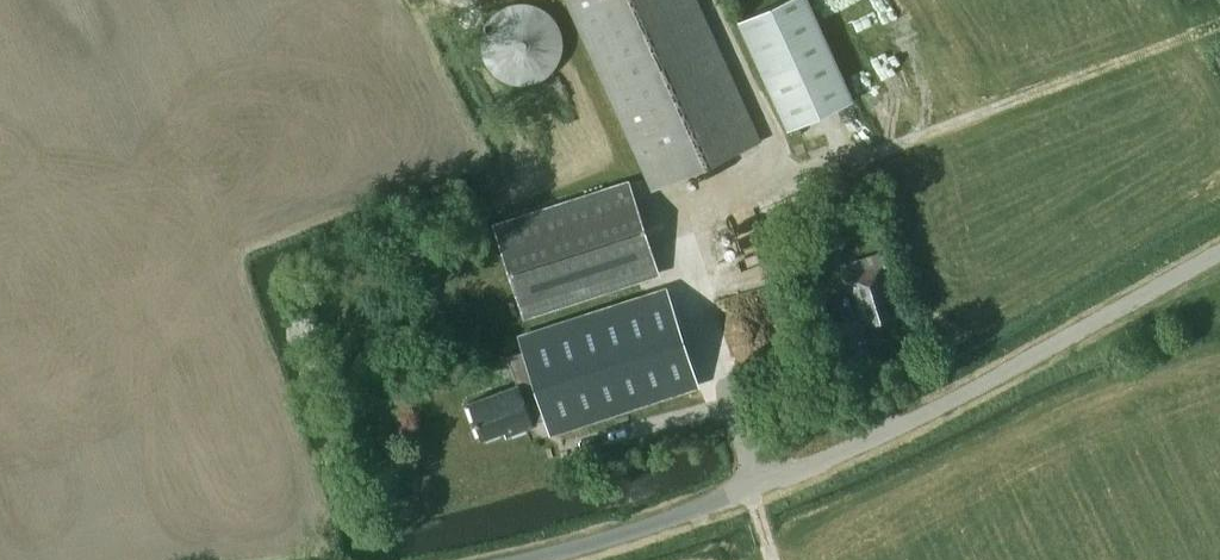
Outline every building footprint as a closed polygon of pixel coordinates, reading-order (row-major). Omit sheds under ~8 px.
[(640,167),(650,190),(764,139),(701,0),(564,0),(640,167)] [(807,0),(782,0),(737,20),(787,129),(852,99),(807,0)] [(827,17),(861,0),(819,0),(827,17)] [(525,2),(522,2),(518,2),(515,2),(511,3),(508,4),(504,6),(501,7),(498,9),(495,11),(493,14),(490,16),(488,19),(486,22),(484,25),(483,29),(482,32),(481,36),(481,39),(481,43),(481,46),(481,50),(482,53),(483,57),(484,60),(486,63),(488,66),(490,69),(493,72),(495,74),(498,76),(501,78),(504,80),(508,81),(511,82),(515,83),(518,84),(522,84),(525,84),(529,83),(532,82),(536,81),(539,80),(542,78),(545,76),(548,74),(551,72),(553,69),(555,66),(557,63),(559,60),(560,57),(561,53),(562,50),(563,46),(563,43),(563,39),(562,36),(561,32),(560,29),(559,25),(557,22),(555,19),(553,16),(551,14),(548,11),(545,9),(542,7),(539,6),(536,4),(532,3),(529,2),(525,2)] [(526,319),(659,275),(634,200),(627,179),(494,223),(526,319)] [(883,269),(889,268),(885,254),(855,263),(859,276),(853,278),(868,327),(897,318),(883,269)] [(550,424),(552,429),(697,381),(666,286),(520,334),(527,354),(550,424)] [(508,438),(550,424),(527,354),(512,359),(522,388),(472,404),(484,440),(507,433),(508,438)]
